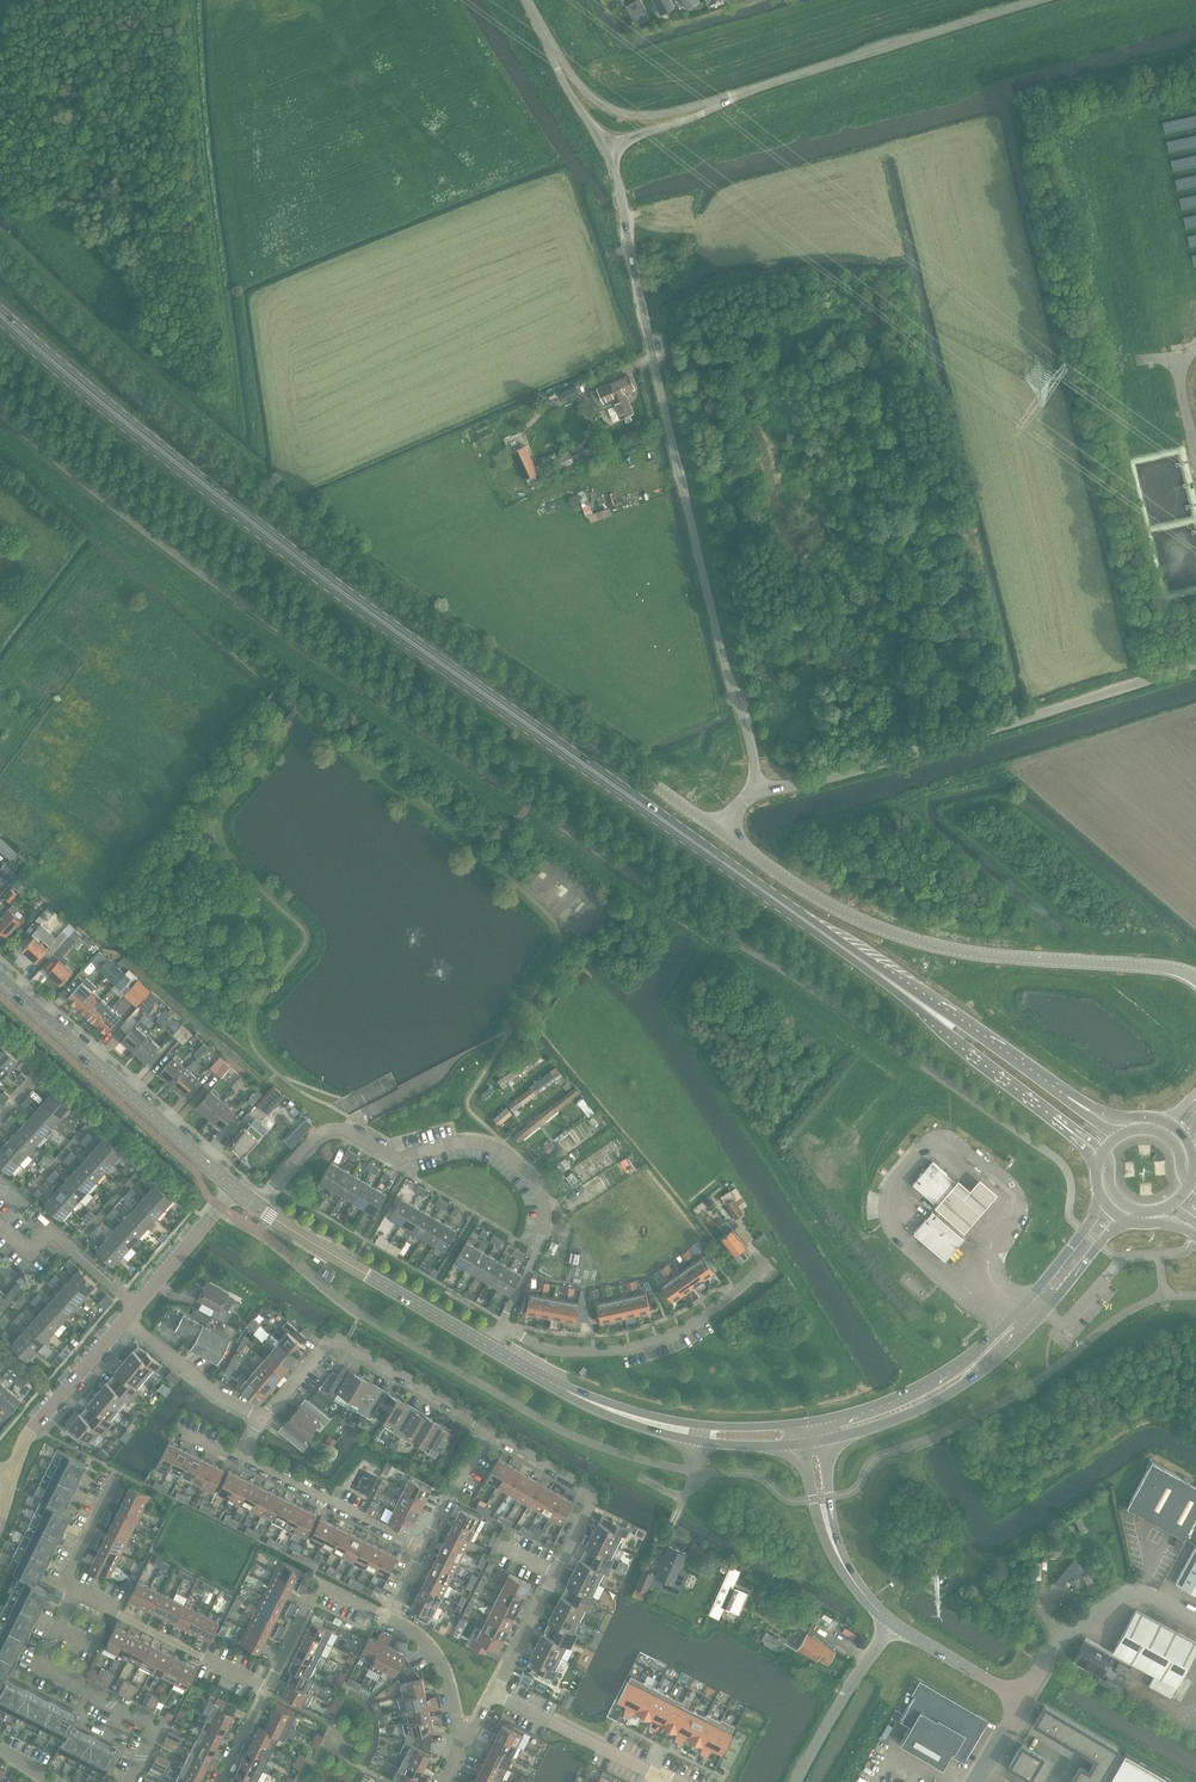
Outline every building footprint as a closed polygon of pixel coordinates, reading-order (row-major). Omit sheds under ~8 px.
[(626,5),(636,23),(648,16),(640,0),(636,0),(626,5)] [(661,13),(672,7),(669,0),(654,0),(661,13)] [(700,1),(699,0),(683,0),(687,8),(700,1)] [(291,295),(269,306),(275,315),(296,304),(291,295)] [(621,418),(633,413),(625,395),(626,395),(624,391),(633,386),(628,374),(598,388),(598,389),(592,392),(599,409),(615,402),(621,418)] [(567,389),(558,394),(561,402),(571,397),(567,389)] [(525,446),(512,452),(524,478),(538,472),(525,446)] [(588,522),(613,513),(610,506),(593,512),(585,488),(578,491),(588,522)] [(0,847),(0,850),(8,858),(15,851),(5,842),(0,847)] [(6,863),(0,869),(0,876),(10,884),(19,875),(6,863)] [(19,879),(14,885),(18,889),(24,883),(19,879)] [(4,897),(9,902),(16,894),(11,889),(4,897)] [(7,936),(20,920),(14,915),(18,910),(12,904),(0,919),(0,933),(2,935),(5,934),(7,936)] [(82,935),(75,930),(70,936),(63,930),(61,932),(56,937),(42,925),(39,927),(31,936),(33,938),(22,950),(35,962),(42,953),(49,959),(59,948),(66,953),(82,935)] [(98,968),(97,968),(106,976),(116,964),(108,957),(107,958),(99,952),(91,961),(98,968)] [(61,984),(73,971),(66,965),(69,961),(64,956),(48,973),(61,984)] [(126,973),(116,964),(106,976),(115,984),(126,973)] [(67,999),(77,1008),(92,991),(96,986),(87,978),(82,983),(67,999)] [(124,992),(125,993),(138,979),(138,978),(133,983),(128,978),(115,991),(120,996),(124,992)] [(148,994),(151,990),(138,979),(125,993),(139,1006),(149,995),(148,994)] [(92,991),(77,1008),(87,1017),(102,1000),(92,991)] [(152,992),(139,1006),(147,1012),(159,998),(152,992)] [(87,1017),(96,1025),(111,1009),(102,1000),(87,1017)] [(172,1008),(168,1012),(171,1014),(168,1018),(169,1019),(172,1016),(176,1019),(168,1028),(174,1033),(172,1035),(178,1039),(187,1029),(182,1024),(178,1021),(181,1017),(172,1008)] [(106,1034),(121,1017),(111,1009),(96,1025),(106,1034)] [(166,1010),(161,1015),(166,1020),(168,1018),(171,1014),(168,1012),(166,1010)] [(161,1025),(166,1020),(161,1015),(156,1021),(161,1025)] [(128,1048),(130,1046),(134,1050),(148,1035),(152,1030),(140,1019),(125,1037),(124,1036),(120,1040),(128,1048)] [(193,1034),(187,1029),(178,1039),(183,1044),(193,1034)] [(159,1045),(148,1035),(134,1050),(140,1055),(138,1056),(146,1063),(149,1059),(148,1058),(159,1045)] [(204,1043),(199,1049),(204,1053),(209,1048),(204,1043)] [(19,1060),(2,1045),(0,1047),(0,1061),(10,1070),(19,1060)] [(194,1054),(200,1058),(209,1048),(204,1053),(199,1049),(194,1054)] [(514,1082),(519,1078),(517,1076),(543,1059),(538,1052),(497,1079),(503,1089),(509,1085),(507,1082),(512,1079),(514,1082)] [(210,1068),(216,1072),(225,1062),(219,1057),(210,1068)] [(172,1084),(178,1077),(185,1069),(174,1058),(163,1070),(162,1069),(158,1074),(166,1081),(168,1080),(172,1084)] [(1,1079),(10,1070),(0,1061),(0,1078),(1,1079)] [(216,1072),(221,1077),(230,1066),(225,1062),(216,1072)] [(529,1086),(531,1088),(508,1104),(516,1115),(519,1112),(517,1108),(556,1080),(559,1084),(566,1079),(556,1066),(529,1086)] [(197,1079),(185,1069),(178,1077),(172,1084),(177,1088),(175,1089),(184,1097),(188,1092),(187,1091),(197,1079)] [(17,1077),(23,1082),(26,1077),(21,1073),(17,1077)] [(237,1092),(247,1081),(241,1076),(232,1087),(237,1092)] [(23,1082),(17,1077),(14,1081),(19,1086),(23,1082)] [(43,1090),(47,1085),(41,1080),(37,1085),(43,1090)] [(514,1134),(521,1141),(580,1092),(574,1086),(573,1088),(569,1084),(560,1091),(564,1095),(514,1134)] [(268,1113),(284,1095),(273,1086),(257,1104),(268,1113)] [(4,1091),(0,1095),(6,1100),(10,1096),(4,1091)] [(54,1091),(45,1101),(61,1116),(70,1106),(54,1091)] [(205,1113),(210,1117),(223,1102),(211,1091),(200,1103),(199,1102),(195,1107),(204,1114),(205,1113)] [(248,1101),(254,1106),(263,1095),(258,1091),(248,1101)] [(28,1096),(24,1100),(30,1104),(33,1100),(28,1096)] [(588,1115),(594,1112),(585,1097),(579,1100),(588,1115)] [(26,1109),(30,1104),(24,1100),(20,1104),(26,1109)] [(53,1125),(61,1116),(45,1101),(36,1111),(53,1125)] [(225,1126),(224,1125),(235,1112),(223,1102),(210,1117),(214,1121),(213,1123),(222,1130),(225,1126)] [(492,1119),(498,1126),(512,1114),(506,1107),(492,1119)] [(36,1111),(28,1120),(44,1135),(53,1125),(36,1111)] [(11,1114),(7,1118),(13,1123),(16,1119),(11,1114)] [(9,1128),(13,1123),(7,1118),(3,1123),(9,1128)] [(306,1118),(285,1141),(292,1147),(301,1138),(303,1140),(317,1124),(315,1122),(313,1124),(306,1118)] [(36,1144),(44,1135),(28,1120),(19,1129),(36,1144)] [(245,1127),(229,1144),(243,1157),(263,1135),(251,1124),(247,1129),(245,1127)] [(19,1129),(11,1139),(27,1153),(36,1144),(19,1129)] [(88,1132),(84,1137),(89,1142),(93,1137),(88,1132)] [(85,1146),(89,1142),(84,1137),(80,1141),(85,1146)] [(122,1153),(105,1138),(96,1147),(113,1163),(122,1153)] [(11,1139),(3,1148),(19,1163),(27,1153),(11,1139)] [(548,1153),(557,1147),(551,1139),(543,1146),(548,1153)] [(105,1172),(113,1163),(96,1147),(88,1157),(105,1172)] [(19,1163),(3,1148),(0,1151),(0,1163),(10,1172),(19,1163)] [(344,1155),(349,1158),(352,1152),(347,1149),(344,1155)] [(71,1151),(67,1155),(73,1160),(76,1156),(71,1151)] [(354,1161),(357,1155),(352,1152),(349,1158),(354,1161)] [(69,1165),(73,1160),(67,1155),(63,1160),(69,1165)] [(96,1181),(105,1172),(88,1157),(79,1166),(96,1181)] [(331,1162),(320,1181),(331,1188),(343,1168),(331,1162)] [(366,1168),(371,1171),(374,1165),(369,1162),(366,1168)] [(957,1183),(933,1162),(913,1184),(938,1206),(957,1183)] [(371,1171),(376,1174),(379,1168),(374,1165),(371,1171)] [(79,1166),(71,1176),(88,1191),(96,1181),(79,1166)] [(331,1188),(342,1194),(354,1175),(343,1168),(331,1188)] [(54,1170),(50,1174),(56,1179),(59,1175),(54,1170)] [(381,1177),(387,1180),(390,1174),(385,1171),(381,1177)] [(149,1178),(144,1173),(140,1178),(146,1182),(149,1178)] [(52,1184),(56,1179),(50,1174),(46,1179),(52,1184)] [(119,1181),(123,1185),(129,1179),(124,1175),(119,1181)] [(364,1181),(354,1175),(342,1194),(353,1201),(364,1181)] [(79,1200),(88,1191),(71,1176),(62,1185),(79,1200)] [(959,1182),(957,1183),(938,1206),(935,1209),(962,1235),(969,1228),(976,1219),(983,1211),(990,1202),(996,1195),(977,1180),(972,1187),(969,1190),(962,1185),(959,1182)] [(58,1181),(50,1191),(54,1194),(71,1209),(79,1200),(62,1185),(58,1181)] [(353,1201),(364,1207),(375,1188),(364,1181),(353,1201)] [(156,1184),(147,1194),(164,1209),(173,1199),(156,1184)] [(414,1191),(419,1194),(422,1188),(417,1185),(414,1191)] [(736,1187),(720,1196),(725,1204),(734,1219),(743,1213),(740,1209),(747,1205),(736,1187)] [(131,1188),(127,1193),(132,1197),(136,1193),(131,1188)] [(375,1188),(364,1207),(375,1214),(386,1194),(375,1188)] [(427,1191),(422,1188),(419,1194),(424,1197),(427,1191)] [(38,1198),(42,1194),(37,1189),(33,1194),(38,1198)] [(123,1197),(128,1202),(132,1197),(127,1193),(123,1197)] [(45,1204),(62,1219),(71,1209),(54,1194),(45,1204)] [(139,1203),(155,1218),(164,1209),(147,1194),(139,1203)] [(389,1218),(401,1225),(412,1205),(401,1198),(389,1218)] [(436,1204),(441,1207),(444,1201),(439,1198),(436,1204)] [(449,1203),(444,1201),(441,1207),(445,1209),(449,1203)] [(147,1227),(155,1218),(139,1203),(130,1212),(147,1227)] [(401,1225),(412,1231),(423,1211),(412,1205),(401,1225)] [(114,1207),(110,1211),(116,1216),(119,1212),(114,1207)] [(460,1210),(454,1207),(451,1213),(456,1216),(460,1210)] [(112,1220),(116,1216),(110,1211),(106,1216),(112,1220)] [(434,1218),(423,1211),(412,1231),(422,1237),(434,1218)] [(960,1243),(962,1240),(964,1238),(933,1211),(929,1215),(914,1233),(919,1238),(929,1246),(937,1254),(945,1261),(960,1243)] [(139,1237),(147,1227),(130,1212),(122,1222),(139,1237)] [(422,1237),(433,1244),(445,1224),(434,1218),(422,1237)] [(725,1221),(719,1227),(725,1234),(720,1239),(734,1255),(746,1245),(725,1221)] [(122,1222),(113,1231),(130,1246),(139,1237),(122,1222)] [(433,1244),(445,1250),(456,1231),(445,1224),(433,1244)] [(97,1226),(94,1230),(99,1235),(102,1230),(97,1226)] [(487,1232),(482,1229),(479,1235),(484,1238),(487,1232)] [(95,1239),(99,1235),(94,1230),(89,1234),(95,1239)] [(113,1231),(105,1240),(122,1255),(130,1246),(113,1231)] [(376,1242),(398,1254),(402,1246),(380,1234),(376,1242)] [(490,1241),(495,1244),(498,1238),(493,1235),(490,1241)] [(500,1247),(503,1241),(498,1238),(495,1244),(500,1247)] [(113,1265),(122,1255),(105,1240),(96,1250),(113,1265)] [(466,1242),(455,1262),(466,1268),(477,1249),(466,1242)] [(699,1242),(691,1248),(696,1254),(704,1249),(699,1242)] [(511,1254),(517,1257),(520,1251),(515,1248),(511,1254)] [(466,1268),(477,1275),(488,1255),(477,1249),(466,1268)] [(688,1250),(684,1252),(689,1259),(693,1256),(688,1250)] [(521,1260),(525,1254),(520,1251),(517,1257),(521,1260)] [(685,1262),(689,1259),(684,1252),(680,1255),(685,1262)] [(488,1255),(477,1275),(488,1281),(499,1262),(488,1255)] [(703,1257),(693,1265),(703,1280),(714,1272),(703,1257)] [(13,1279),(18,1274),(0,1258),(0,1267),(13,1279)] [(74,1264),(68,1260),(64,1264),(70,1269),(74,1264)] [(422,1262),(418,1268),(424,1272),(426,1269),(425,1264),(422,1262)] [(488,1281),(499,1288),(510,1268),(499,1262),(488,1281)] [(668,1264),(664,1267),(668,1273),(672,1271),(668,1264)] [(693,1287),(703,1280),(693,1265),(682,1272),(693,1287)] [(664,1277),(668,1273),(664,1267),(659,1270),(664,1277)] [(499,1288),(510,1294),(522,1275),(510,1268),(499,1288)] [(96,1284),(79,1269),(70,1279),(87,1294),(96,1284)] [(682,1272),(672,1279),(683,1294),(693,1287),(682,1272)] [(55,1275),(51,1279),(56,1284),(60,1279),(55,1275)] [(11,1289),(12,1289),(5,1297),(0,1293),(0,1312),(9,1301),(17,1293),(27,1282),(21,1278),(11,1289)] [(52,1288),(56,1284),(51,1279),(47,1283),(52,1288)] [(70,1279),(62,1288),(79,1303),(87,1294),(70,1279)] [(672,1301),(683,1294),(672,1279),(662,1286),(672,1301)] [(228,1310),(235,1298),(228,1294),(207,1283),(198,1299),(215,1308),(211,1316),(226,1324),(232,1312),(228,1310)] [(70,1313),(79,1303),(62,1288),(53,1297),(70,1313)] [(589,1291),(591,1299),(600,1296),(599,1289),(589,1291)] [(38,1293),(34,1298),(39,1302),(43,1298),(38,1293)] [(107,1293),(100,1302),(106,1307),(113,1297),(107,1293)] [(646,1293),(633,1296),(637,1314),(650,1311),(646,1293)] [(526,1313),(539,1315),(542,1297),(529,1295),(526,1313)] [(625,1316),(637,1314),(633,1296),(621,1298),(625,1316)] [(53,1297),(45,1307),(62,1322),(70,1313),(53,1297)] [(542,1297),(539,1315),(551,1317),(554,1299),(542,1297)] [(36,1306),(39,1302),(34,1298),(30,1302),(36,1306)] [(621,1298),(609,1301),(613,1319),(625,1316),(621,1298)] [(551,1317),(563,1319),(566,1302),(554,1299),(551,1317)] [(269,1301),(264,1308),(269,1311),(272,1311),(274,1307),(273,1304),(269,1301)] [(600,1322),(613,1319),(609,1301),(596,1304),(600,1322)] [(563,1319),(576,1321),(579,1304),(566,1302),(563,1319)] [(54,1332),(62,1322),(45,1307),(36,1316),(54,1332)] [(26,1317),(21,1312),(17,1316),(23,1321),(26,1317)] [(191,1349),(217,1363),(230,1339),(184,1315),(175,1331),(195,1341),(191,1349)] [(19,1325),(23,1321),(17,1316),(13,1320),(19,1325)] [(45,1341),(54,1332),(36,1316),(28,1326),(45,1341)] [(253,1318),(248,1324),(255,1330),(260,1325),(253,1318)] [(88,1320),(85,1325),(89,1329),(93,1325),(88,1320)] [(287,1332),(280,1341),(297,1356),(305,1347),(301,1343),(305,1337),(287,1322),(281,1328),(287,1332)] [(28,1326),(19,1335),(37,1350),(45,1341),(28,1326)] [(5,1340),(9,1336),(4,1331),(0,1335),(2,1337),(5,1340)] [(28,1360),(37,1350),(19,1335),(11,1345),(28,1360)] [(69,1343),(74,1347),(81,1339),(76,1335),(69,1343)] [(237,1348),(242,1351),(250,1338),(245,1335),(237,1348)] [(290,1365),(297,1356),(280,1341),(272,1350),(290,1365)] [(156,1371),(162,1365),(141,1347),(136,1353),(133,1350),(124,1361),(145,1379),(154,1369),(156,1371)] [(272,1350),(264,1360),(282,1375),(290,1365),(272,1350)] [(226,1370),(231,1373),(238,1360),(233,1357),(226,1370)] [(274,1384),(282,1375),(264,1360),(256,1369),(274,1384)] [(118,1374),(114,1379),(134,1397),(139,1391),(137,1389),(145,1379),(124,1361),(115,1371),(118,1374)] [(180,1379),(181,1378),(171,1369),(165,1376),(175,1384),(176,1383),(180,1379)] [(256,1369),(248,1378),(266,1393),(274,1384),(256,1369)] [(342,1369),(328,1393),(335,1397),(334,1399),(345,1406),(361,1378),(350,1371),(349,1373),(342,1369)] [(14,1381),(17,1384),(22,1378),(19,1375),(14,1381)] [(22,1388),(27,1382),(22,1378),(17,1384),(22,1388)] [(266,1393),(248,1378),(241,1387),(258,1403),(266,1393)] [(361,1378),(345,1406),(356,1412),(357,1410),(364,1414),(378,1390),(371,1386),(372,1384),(361,1378)] [(130,1403),(134,1397),(114,1379),(109,1385),(106,1382),(97,1393),(119,1411),(127,1401),(130,1403)] [(11,1391),(2,1383),(0,1385),(0,1403),(11,1391)] [(318,1390),(311,1399),(316,1403),(324,1395),(318,1390)] [(374,1413),(385,1419),(397,1399),(386,1392),(385,1394),(378,1390),(364,1414),(371,1418),(374,1413)] [(21,1400),(11,1391),(0,1403),(0,1411),(6,1416),(21,1400)] [(91,1406),(87,1411),(108,1428),(112,1423),(110,1421),(119,1411),(97,1393),(88,1403),(91,1406)] [(298,1409),(293,1415),(312,1431),(320,1421),(324,1425),(330,1419),(305,1398),(297,1407),(298,1409)] [(385,1419),(396,1426),(393,1431),(400,1435),(414,1411),(407,1407),(408,1405),(397,1399),(385,1419)] [(79,1441),(83,1436),(92,1443),(100,1432),(103,1434),(108,1428),(87,1411),(83,1416),(79,1414),(65,1430),(79,1441)] [(421,1415),(414,1411),(400,1435),(407,1439),(410,1434),(421,1440),(433,1420),(422,1413),(421,1415)] [(302,1451),(308,1444),(304,1440),(312,1431),(293,1415),(288,1421),(286,1421),(278,1430),(302,1451)] [(432,1447),(429,1452),(435,1456),(449,1432),(443,1428),(444,1426),(433,1420),(421,1440),(432,1447)] [(364,1428),(358,1425),(354,1432),(360,1435),(364,1428)] [(329,1435),(325,1441),(330,1445),(335,1440),(329,1435)] [(169,1442),(156,1468),(167,1474),(170,1469),(180,1448),(169,1442)] [(191,1453),(180,1448),(170,1469),(180,1474),(191,1453)] [(58,1449),(52,1460),(80,1475),(86,1463),(58,1449)] [(102,1449),(97,1455),(104,1460),(108,1454),(102,1449)] [(191,1453),(180,1474),(191,1480),(202,1458),(191,1453)] [(191,1480),(202,1485),(213,1464),(202,1458),(191,1480)] [(499,1458),(487,1479),(498,1485),(510,1464),(499,1458)] [(75,1486),(80,1475),(52,1460),(46,1472),(75,1486)] [(1184,1538),(1195,1516),(1195,1485),(1152,1461),(1127,1507),(1184,1538)] [(382,1472),(387,1475),(390,1468),(392,1465),(387,1462),(385,1465),(382,1472)] [(213,1491),(224,1469),(213,1464),(202,1485),(213,1491)] [(498,1485),(508,1491),(520,1471),(510,1464),(498,1485)] [(218,1492),(230,1497),(240,1476),(229,1470),(218,1492)] [(520,1471),(508,1491),(518,1497),(531,1477),(520,1471)] [(46,1472),(41,1484),(69,1498),(75,1486),(46,1472)] [(240,1476),(230,1497),(241,1503),(251,1481),(240,1476)] [(410,1477),(404,1489),(426,1499),(431,1488),(410,1477)] [(518,1497),(529,1504),(541,1483),(531,1477),(518,1497)] [(354,1480),(351,1487),(366,1493),(368,1486),(354,1480)] [(153,1486),(160,1489),(162,1484),(155,1481),(153,1486)] [(241,1503),(251,1508),(262,1487),(251,1481),(241,1503)] [(381,1482),(377,1489),(383,1492),(386,1485),(381,1482)] [(541,1483),(529,1504),(539,1510),(552,1489),(541,1483)] [(63,1509),(69,1498),(41,1484),(34,1496),(42,1500),(42,1499),(63,1509)] [(162,1484),(160,1489),(166,1493),(169,1487),(162,1484)] [(118,1486),(115,1493),(120,1495),(124,1489),(118,1486)] [(125,1498),(145,1508),(151,1496),(131,1486),(125,1498)] [(251,1508),(262,1514),(273,1492),(262,1487),(251,1508)] [(374,1496),(379,1498),(383,1492),(377,1489),(374,1496)] [(426,1499),(404,1489),(399,1500),(420,1510),(426,1499)] [(539,1510),(550,1516),(562,1495),(552,1489),(539,1510)] [(175,1497),(181,1500),(184,1495),(177,1492),(175,1497)] [(284,1498),(273,1492),(262,1514),(273,1519),(284,1498)] [(112,1499),(117,1502),(120,1495),(115,1493),(112,1499)] [(188,1503),(191,1498),(184,1495),(181,1500),(188,1503)] [(561,1522),(573,1502),(562,1495),(550,1516),(561,1522)] [(125,1498),(119,1509),(139,1519),(145,1508),(125,1498)] [(284,1498),(273,1519),(284,1524),(295,1503),(284,1498)] [(42,1500),(37,1511),(65,1525),(70,1513),(63,1509),(42,1499),(42,1500)] [(399,1500),(393,1510),(415,1521),(420,1510),(399,1500)] [(284,1524),(295,1530),(306,1509),(295,1503),(284,1524)] [(199,1509),(206,1512),(208,1507),(201,1504),(199,1509)] [(475,1509),(482,1512),(484,1507),(478,1504),(475,1509)] [(374,1508),(369,1506),(366,1513),(371,1515),(374,1508)] [(212,1515),(215,1510),(208,1507),(206,1512),(212,1515)] [(386,1507),(381,1518),(388,1522),(409,1532),(415,1521),(393,1510),(386,1507)] [(489,1515),(491,1510),(484,1507),(482,1512),(489,1515)] [(481,1518),(461,1508),(455,1520),(476,1530),(481,1518)] [(106,1509),(103,1516),(109,1518),(112,1512),(106,1509)] [(114,1521),(133,1531),(139,1519),(119,1509),(114,1521)] [(306,1535),(317,1514),(306,1509),(295,1530),(306,1535)] [(59,1536),(65,1525),(37,1511),(31,1522),(59,1536)] [(497,1520),(504,1523),(506,1518),(500,1515),(497,1520)] [(100,1522),(106,1525),(109,1518),(103,1516),(100,1522)] [(223,1521),(230,1524),(232,1519),(226,1516),(223,1521)] [(623,1535),(626,1536),(629,1529),(605,1517),(602,1523),(598,1522),(592,1534),(617,1547),(623,1535)] [(320,1518),(310,1539),(321,1545),(332,1523),(320,1518)] [(510,1526),(513,1521),(506,1518),(504,1523),(510,1526)] [(236,1528),(239,1522),(232,1519),(230,1524),(236,1528)] [(455,1520),(450,1530),(470,1540),(476,1530),(455,1520)] [(114,1521),(108,1532),(128,1542),(133,1531),(114,1521)] [(31,1522),(25,1534),(53,1548),(59,1536),(31,1522)] [(321,1545),(332,1550),(343,1529),(332,1523),(321,1545)] [(519,1531),(526,1534),(528,1529),(521,1525),(519,1531)] [(245,1532),(252,1535),(254,1530),(247,1527),(245,1532)] [(343,1529),(332,1550),(343,1555),(353,1534),(343,1529)] [(532,1537),(535,1532),(528,1529),(526,1534),(532,1537)] [(258,1538),(261,1533),(254,1530),(252,1535),(258,1538)] [(445,1541),(465,1551),(470,1540),(450,1530),(445,1541)] [(494,1531),(491,1537),(496,1540),(500,1533),(494,1531)] [(95,1532),(92,1539),(97,1541),(100,1535),(95,1532)] [(102,1544),(122,1554),(128,1542),(108,1532),(102,1544)] [(47,1560),(53,1548),(25,1534),(19,1546),(47,1560)] [(343,1555),(354,1561),(364,1539),(353,1534),(343,1555)] [(589,1548),(586,1555),(611,1567),(614,1560),(611,1559),(617,1547),(592,1534),(585,1547),(589,1548)] [(267,1543),(273,1546),(276,1541),(269,1537),(267,1543)] [(488,1544),(493,1547),(496,1540),(491,1537),(488,1544)] [(89,1545),(94,1548),(97,1541),(92,1539),(89,1545)] [(364,1539),(354,1561),(365,1566),(375,1545),(364,1539)] [(545,1544),(552,1547),(554,1542),(548,1539),(545,1544)] [(280,1549),(283,1544),(276,1541),(273,1546),(280,1549)] [(445,1541),(439,1552),(459,1562),(465,1551),(445,1541)] [(116,1565),(122,1554),(102,1544),(96,1555),(116,1565)] [(1175,1583),(1195,1594),(1195,1544),(1175,1583)] [(365,1566),(375,1572),(386,1550),(375,1545),(365,1566)] [(42,1571),(47,1560),(19,1546),(14,1557),(42,1571)] [(669,1546),(656,1576),(682,1587),(689,1572),(679,1569),(686,1553),(669,1546)] [(300,1551),(293,1548),(290,1553),(297,1556),(300,1551)] [(1062,1555),(1062,1548),(1049,1550),(1050,1557),(1062,1555)] [(387,1577),(397,1556),(386,1550),(375,1572),(387,1577)] [(434,1563),(454,1573),(459,1562),(439,1552),(434,1563)] [(484,1552),(480,1559),(485,1562),(489,1555),(484,1552)] [(90,1567),(110,1577),(116,1565),(96,1555),(90,1567)] [(604,1572),(607,1573),(611,1567),(586,1555),(583,1561),(579,1559),(573,1571),(598,1584),(604,1572)] [(304,1561),(311,1565),(313,1560),(307,1556),(304,1561)] [(36,1583),(36,1582),(39,1577),(42,1571),(14,1557),(11,1563),(8,1569),(20,1575),(36,1583)] [(154,1563),(161,1566),(164,1560),(157,1557),(154,1563)] [(1073,1557),(1051,1584),(1059,1591),(1065,1583),(1070,1589),(1085,1569),(1073,1557)] [(1040,1558),(1031,1561),(1031,1583),(1040,1582),(1040,1558)] [(477,1566),(482,1568),(485,1562),(480,1559),(477,1566)] [(164,1560),(161,1566),(167,1569),(169,1563),(164,1560)] [(281,1560),(275,1572),(294,1582),(300,1570),(281,1560)] [(318,1568),(320,1563),(313,1560),(311,1565),(318,1568)] [(491,1572),(494,1565),(489,1562),(486,1569),(491,1572)] [(448,1584),(454,1573),(434,1563),(428,1574),(448,1584)] [(937,1584),(944,1574),(929,1565),(923,1576),(937,1584)] [(718,1594),(714,1601),(719,1604),(732,1610),(741,1592),(742,1591),(732,1586),(739,1570),(731,1566),(723,1582),(718,1594)] [(326,1572),(333,1576),(335,1570),(328,1567),(326,1572)] [(177,1574),(184,1578),(187,1572),(180,1568),(177,1574)] [(339,1579),(342,1574),(335,1570),(333,1576),(339,1579)] [(654,1574),(643,1570),(635,1587),(632,1596),(643,1601),(646,1592),(654,1574)] [(592,1596),(598,1584),(573,1571),(567,1584),(571,1586),(568,1592),(592,1604),(595,1597),(592,1596)] [(190,1580),(193,1575),(187,1572),(184,1578),(190,1580)] [(269,1584),(289,1594),(294,1582),(275,1572),(269,1584)] [(509,1573),(504,1585),(525,1595),(531,1584),(509,1573)] [(1089,1587),(1095,1584),(1088,1573),(1082,1576),(1089,1587)] [(423,1585),(443,1595),(448,1584),(428,1574),(423,1585)] [(473,1574),(469,1581),(475,1583),(478,1577),(473,1574)] [(20,1575),(14,1587),(42,1601),(46,1593),(48,1589),(36,1582),(36,1583),(20,1575)] [(1005,1577),(995,1585),(1014,1613),(1024,1605),(1005,1577)] [(348,1583),(354,1586),(357,1581),(350,1578),(348,1583)] [(481,1578),(478,1585),(483,1588),(486,1581),(481,1578)] [(303,1579),(299,1585),(305,1587),(308,1581),(303,1579)] [(124,1587),(130,1589),(133,1583),(127,1580),(124,1587)] [(203,1580),(200,1585),(207,1589),(210,1583),(203,1580)] [(138,1581),(129,1601),(141,1607),(150,1587),(138,1581)] [(364,1585),(357,1581),(354,1586),(361,1590),(364,1585)] [(466,1588),(471,1590),(475,1583),(469,1581),(466,1588)] [(213,1592),(216,1586),(210,1583),(207,1589),(213,1592)] [(283,1605),(289,1594),(269,1584),(263,1595),(283,1605)] [(296,1591),(302,1594),(305,1587),(299,1585),(296,1591)] [(423,1585),(417,1596),(437,1606),(443,1595),(423,1585)] [(474,1592),(479,1594),(483,1588),(478,1585),(474,1592)] [(498,1595),(520,1606),(525,1595),(504,1585),(498,1595)] [(37,1612),(42,1601),(14,1587),(9,1598),(37,1612)] [(48,1589),(46,1593),(50,1595),(60,1599),(63,1592),(56,1588),(56,1589),(53,1587),(52,1590),(48,1589)] [(141,1607),(152,1613),(162,1593),(150,1587),(141,1607)] [(380,1593),(373,1589),(371,1595),(378,1598),(380,1593)] [(174,1599),(164,1618),(175,1624),(185,1604),(188,1598),(177,1592),(174,1599)] [(227,1592),(224,1597),(230,1600),(233,1595),(227,1592)] [(561,1596),(555,1608),(580,1621),(586,1609),(589,1611),(592,1604),(568,1592),(565,1598),(561,1596)] [(152,1613),(164,1618),(174,1599),(162,1593),(152,1613)] [(263,1595),(257,1607),(277,1617),(283,1605),(263,1595)] [(498,1595),(493,1606),(514,1617),(520,1606),(498,1595)] [(431,1617),(432,1617),(437,1606),(417,1596),(412,1607),(418,1610),(414,1616),(428,1623),(431,1617)] [(462,1596),(459,1603),(464,1605),(467,1598),(462,1596)] [(9,1598),(3,1610),(31,1624),(37,1612),(9,1598)] [(470,1600),(467,1607),(472,1609),(475,1603),(470,1600)] [(291,1601),(288,1608),(293,1610),(296,1604),(291,1601)] [(455,1609),(460,1612),(464,1605),(459,1603),(455,1609)] [(197,1610),(185,1604),(175,1624),(187,1630),(197,1610)] [(487,1617),(509,1628),(514,1617),(493,1606),(487,1617)] [(252,1618),(271,1628),(277,1617),(257,1607),(252,1618)] [(463,1614),(469,1616),(472,1609),(467,1607),(463,1614)] [(293,1610),(288,1608),(285,1614),(290,1617),(293,1610)] [(577,1634),(574,1633),(580,1621),(555,1608),(548,1621),(552,1623),(549,1629),(573,1641),(577,1634)] [(1149,1685),(1170,1697),(1195,1650),(1195,1643),(1136,1609),(1112,1652),(1154,1675),(1149,1685)] [(31,1624),(3,1610),(0,1615),(0,1623),(25,1635),(31,1624)] [(187,1630),(198,1636),(208,1616),(197,1610),(187,1630)] [(220,1622),(219,1621),(208,1616),(198,1636),(210,1642),(220,1622)] [(487,1617),(482,1628),(504,1639),(509,1628),(487,1617)] [(252,1618),(246,1630),(266,1639),(271,1628),(252,1618)] [(461,1618),(457,1625),(462,1627),(466,1620),(461,1618)] [(326,1643),(332,1631),(343,1636),(350,1639),(353,1633),(346,1630),(324,1619),(322,1625),(313,1621),(306,1633),(326,1643)] [(19,1647),(25,1635),(0,1623),(0,1637),(19,1647)] [(224,1637),(229,1627),(223,1624),(218,1634),(224,1637)] [(279,1625),(276,1630),(282,1633),(285,1627),(279,1625)] [(115,1658),(118,1652),(128,1632),(116,1626),(106,1646),(103,1652),(115,1658)] [(492,1647),(498,1650),(504,1639),(482,1628),(477,1639),(473,1637),(470,1644),(489,1654),(492,1647)] [(542,1633),(536,1646),(561,1658),(567,1646),(570,1648),(573,1641),(549,1629),(546,1635),(542,1633)] [(240,1642),(260,1651),(266,1639),(246,1630),(240,1642)] [(273,1637),(278,1640),(282,1633),(276,1630),(273,1637)] [(118,1652),(130,1658),(140,1638),(128,1632),(118,1652)] [(370,1636),(360,1657),(372,1663),(386,1634),(381,1632),(377,1640),(370,1636)] [(778,1653),(784,1643),(766,1632),(760,1642),(778,1653)] [(306,1633),(301,1645),(320,1654),(326,1643),(306,1633)] [(383,1668),(393,1648),(387,1645),(391,1637),(386,1634),(372,1663),(370,1666),(371,1666),(367,1675),(377,1680),(383,1668)] [(835,1651),(808,1634),(798,1648),(816,1660),(818,1657),(827,1663),(835,1651)] [(19,1647),(0,1637),(0,1652),(14,1659),(19,1647)] [(140,1638),(130,1658),(141,1663),(151,1644),(140,1638)] [(1101,1674),(1110,1656),(1087,1643),(1077,1661),(1101,1674)] [(141,1663),(153,1669),(163,1650),(151,1644),(141,1663)] [(295,1656),(315,1666),(320,1654),(301,1645),(295,1656)] [(536,1646),(530,1658),(534,1660),(530,1666),(540,1671),(537,1678),(550,1685),(554,1678),(555,1679),(558,1672),(555,1670),(556,1669),(562,1673),(568,1661),(561,1658),(536,1646)] [(398,1678),(404,1673),(413,1667),(405,1656),(406,1654),(393,1648),(383,1668),(396,1674),(398,1678)] [(174,1655),(163,1650),(153,1669),(164,1675),(174,1655)] [(8,1670),(14,1659),(0,1652),(0,1666),(8,1670)] [(346,1661),(352,1664),(355,1657),(349,1654),(346,1661)] [(164,1675),(176,1681),(186,1661),(174,1655),(164,1675)] [(1102,1675),(1121,1686),(1132,1667),(1126,1664),(1126,1665),(1119,1661),(1120,1659),(1113,1655),(1102,1675)] [(295,1670),(301,1673),(309,1677),(310,1676),(315,1666),(295,1656),(289,1668),(294,1671),(295,1670)] [(176,1681),(174,1686),(184,1691),(186,1686),(187,1686),(188,1687),(197,1667),(186,1661),(180,1673),(176,1681)] [(2,1682),(8,1670),(0,1666),(0,1681),(2,1682)] [(413,1667),(404,1673),(398,1678),(401,1683),(404,1695),(397,1697),(425,1691),(422,1678),(421,1678),(413,1667)] [(96,1681),(102,1684),(109,1671),(102,1668),(96,1681)] [(92,1670),(88,1678),(93,1681),(98,1672),(92,1670)] [(309,1691),(315,1679),(310,1676),(309,1677),(301,1673),(295,1670),(294,1671),(289,1682),(313,1694),(309,1691)] [(102,1684),(108,1688),(115,1674),(109,1671),(102,1684)] [(338,1678),(343,1680),(347,1674),(341,1671),(338,1678)] [(524,1674),(519,1684),(528,1688),(532,1678),(524,1674)] [(629,1705),(632,1706),(644,1683),(631,1676),(619,1699),(629,1705)] [(340,1686),(343,1680),(338,1678),(335,1684),(340,1686)] [(118,1693),(125,1696),(131,1683),(125,1679),(118,1693)] [(4,1714),(18,1686),(6,1680),(5,1683),(0,1693),(0,1712),(4,1714)] [(307,1706),(313,1694),(289,1682),(283,1694),(307,1706)] [(1115,1682),(1111,1689),(1117,1692),(1120,1688),(1121,1686),(1115,1682)] [(125,1696),(131,1699),(138,1686),(131,1683),(125,1696)] [(644,1714),(657,1689),(644,1683),(632,1706),(635,1708),(638,1709),(637,1710),(644,1714)] [(900,1720),(910,1726),(901,1743),(943,1767),(952,1751),(963,1757),(984,1721),(921,1684),(900,1720)] [(18,1686),(4,1714),(15,1720),(29,1692),(18,1686)] [(657,1719),(669,1696),(657,1689),(644,1714),(651,1717),(652,1716),(655,1718),(657,1719)] [(141,1704),(148,1707),(154,1694),(148,1691),(141,1704)] [(397,1697),(400,1710),(406,1708),(436,1702),(435,1696),(427,1698),(425,1691),(397,1697)] [(15,1720),(27,1726),(41,1697),(29,1692),(15,1720)] [(159,1713),(164,1703),(159,1701),(161,1697),(154,1694),(148,1707),(159,1713)] [(670,1727),(682,1702),(669,1696),(657,1719),(660,1720),(663,1722),(663,1723),(670,1727)] [(41,1697),(27,1726),(39,1731),(53,1703),(41,1697)] [(235,1713),(234,1712),(237,1706),(218,1697),(209,1715),(229,1725),(235,1713)] [(335,1697),(332,1704),(337,1707),(341,1700),(335,1697)] [(564,1698),(561,1704),(568,1708),(571,1702),(564,1698)] [(406,1708),(409,1721),(431,1716),(429,1709),(438,1707),(436,1702),(406,1708)] [(683,1732),(694,1711),(681,1705),(683,1702),(682,1702),(670,1727),(677,1730),(677,1729),(680,1731),(683,1732)] [(39,1731),(50,1737),(64,1709),(53,1703),(39,1731)] [(329,1710),(335,1712),(337,1707),(332,1704),(329,1710)] [(298,1730),(291,1727),(297,1715),(277,1705),(271,1717),(298,1731),(298,1730)] [(1075,1748),(1096,1760),(1089,1771),(1080,1765),(1070,1781),(1099,1781),(1118,1749),(1045,1706),(1034,1723),(1075,1748)] [(181,1708),(178,1714),(184,1717),(187,1711),(181,1708)] [(71,1727),(77,1715),(64,1709),(50,1737),(62,1743),(70,1727),(71,1727)] [(164,1716),(171,1720),(174,1713),(167,1710),(164,1716)] [(695,1740),(708,1715),(707,1715),(706,1717),(694,1711),(683,1732),(686,1733),(689,1735),(688,1736),(695,1740)] [(175,1721),(180,1723),(184,1717),(178,1714),(175,1721)] [(209,1715),(203,1726),(223,1736),(229,1725),(209,1715)] [(709,1745),(722,1719),(721,1719),(720,1721),(708,1715),(695,1740),(702,1743),(703,1742),(706,1744),(709,1745)] [(406,1735),(406,1739),(431,1742),(432,1730),(434,1729),(431,1716),(409,1721),(403,1722),(406,1735)] [(502,1716),(496,1727),(500,1729),(497,1736),(517,1746),(523,1735),(525,1732),(514,1726),(516,1723),(502,1716)] [(271,1717),(265,1728),(279,1736),(285,1739),(287,1740),(290,1735),(295,1737),(298,1731),(271,1717)] [(722,1719),(709,1745),(711,1746),(722,1752),(735,1726),(722,1719)] [(254,1738),(274,1747),(279,1736),(265,1728),(260,1725),(254,1738)] [(197,1738),(217,1748),(223,1736),(203,1726),(197,1738)] [(56,1755),(68,1761),(82,1733),(71,1727),(70,1727),(62,1743),(56,1755)] [(170,1730),(167,1737),(180,1744),(183,1737),(170,1730)] [(82,1733),(68,1761),(79,1767),(94,1739),(82,1733)] [(318,1733),(315,1739),(320,1742),(323,1736),(318,1733)] [(487,1745),(512,1757),(517,1746),(497,1736),(493,1743),(489,1741),(487,1745)] [(164,1743),(177,1750),(180,1744),(167,1737),(164,1743)] [(197,1738),(192,1749),(212,1759),(217,1748),(197,1738)] [(254,1738),(249,1749),(268,1759),(274,1747),(254,1738)] [(79,1767),(91,1773),(105,1745),(94,1739),(79,1767)] [(311,1746),(317,1749),(320,1742),(315,1739),(311,1746)] [(400,1754),(406,1757),(405,1757),(425,1767),(431,1755),(430,1754),(431,1742),(406,1739),(406,1742),(400,1754)] [(1030,1779),(1043,1757),(1022,1744),(1009,1766),(1030,1779)] [(103,1779),(117,1750),(105,1745),(91,1773),(103,1779)] [(490,1751),(486,1758),(506,1768),(512,1757),(487,1745),(485,1749),(490,1751)] [(186,1761),(206,1771),(212,1759),(192,1749),(186,1761)] [(243,1761),(262,1771),(268,1759),(249,1749),(243,1761)] [(301,1753),(297,1760),(303,1762),(306,1756),(301,1753)] [(1125,1753),(1109,1781),(1175,1781),(1125,1753)] [(158,1754),(155,1760),(169,1767),(172,1761),(158,1754)] [(400,1768),(427,1781),(428,1781),(430,1778),(422,1773),(425,1767),(405,1757),(400,1768)] [(476,1766),(501,1779),(506,1768),(486,1758),(483,1765),(478,1762),(476,1766)] [(155,1760),(152,1766),(165,1773),(169,1767),(155,1760)] [(294,1766),(299,1769),(303,1762),(297,1760),(294,1766)] [(180,1773),(199,1781),(200,1781),(206,1771),(186,1761),(180,1773)] [(238,1772),(257,1781),(258,1781),(263,1781),(268,1773),(262,1771),(243,1761),(238,1772)] [(475,1779),(480,1781),(499,1781),(501,1779),(476,1766),(474,1770),(479,1772),(475,1779)] [(400,1768),(394,1780),(398,1781),(427,1781),(400,1768)] [(604,1771),(602,1775),(613,1781),(615,1777),(604,1771)] [(257,1781),(238,1772),(232,1781),(256,1781),(257,1781)] [(180,1773),(175,1781),(199,1781),(180,1773)]
